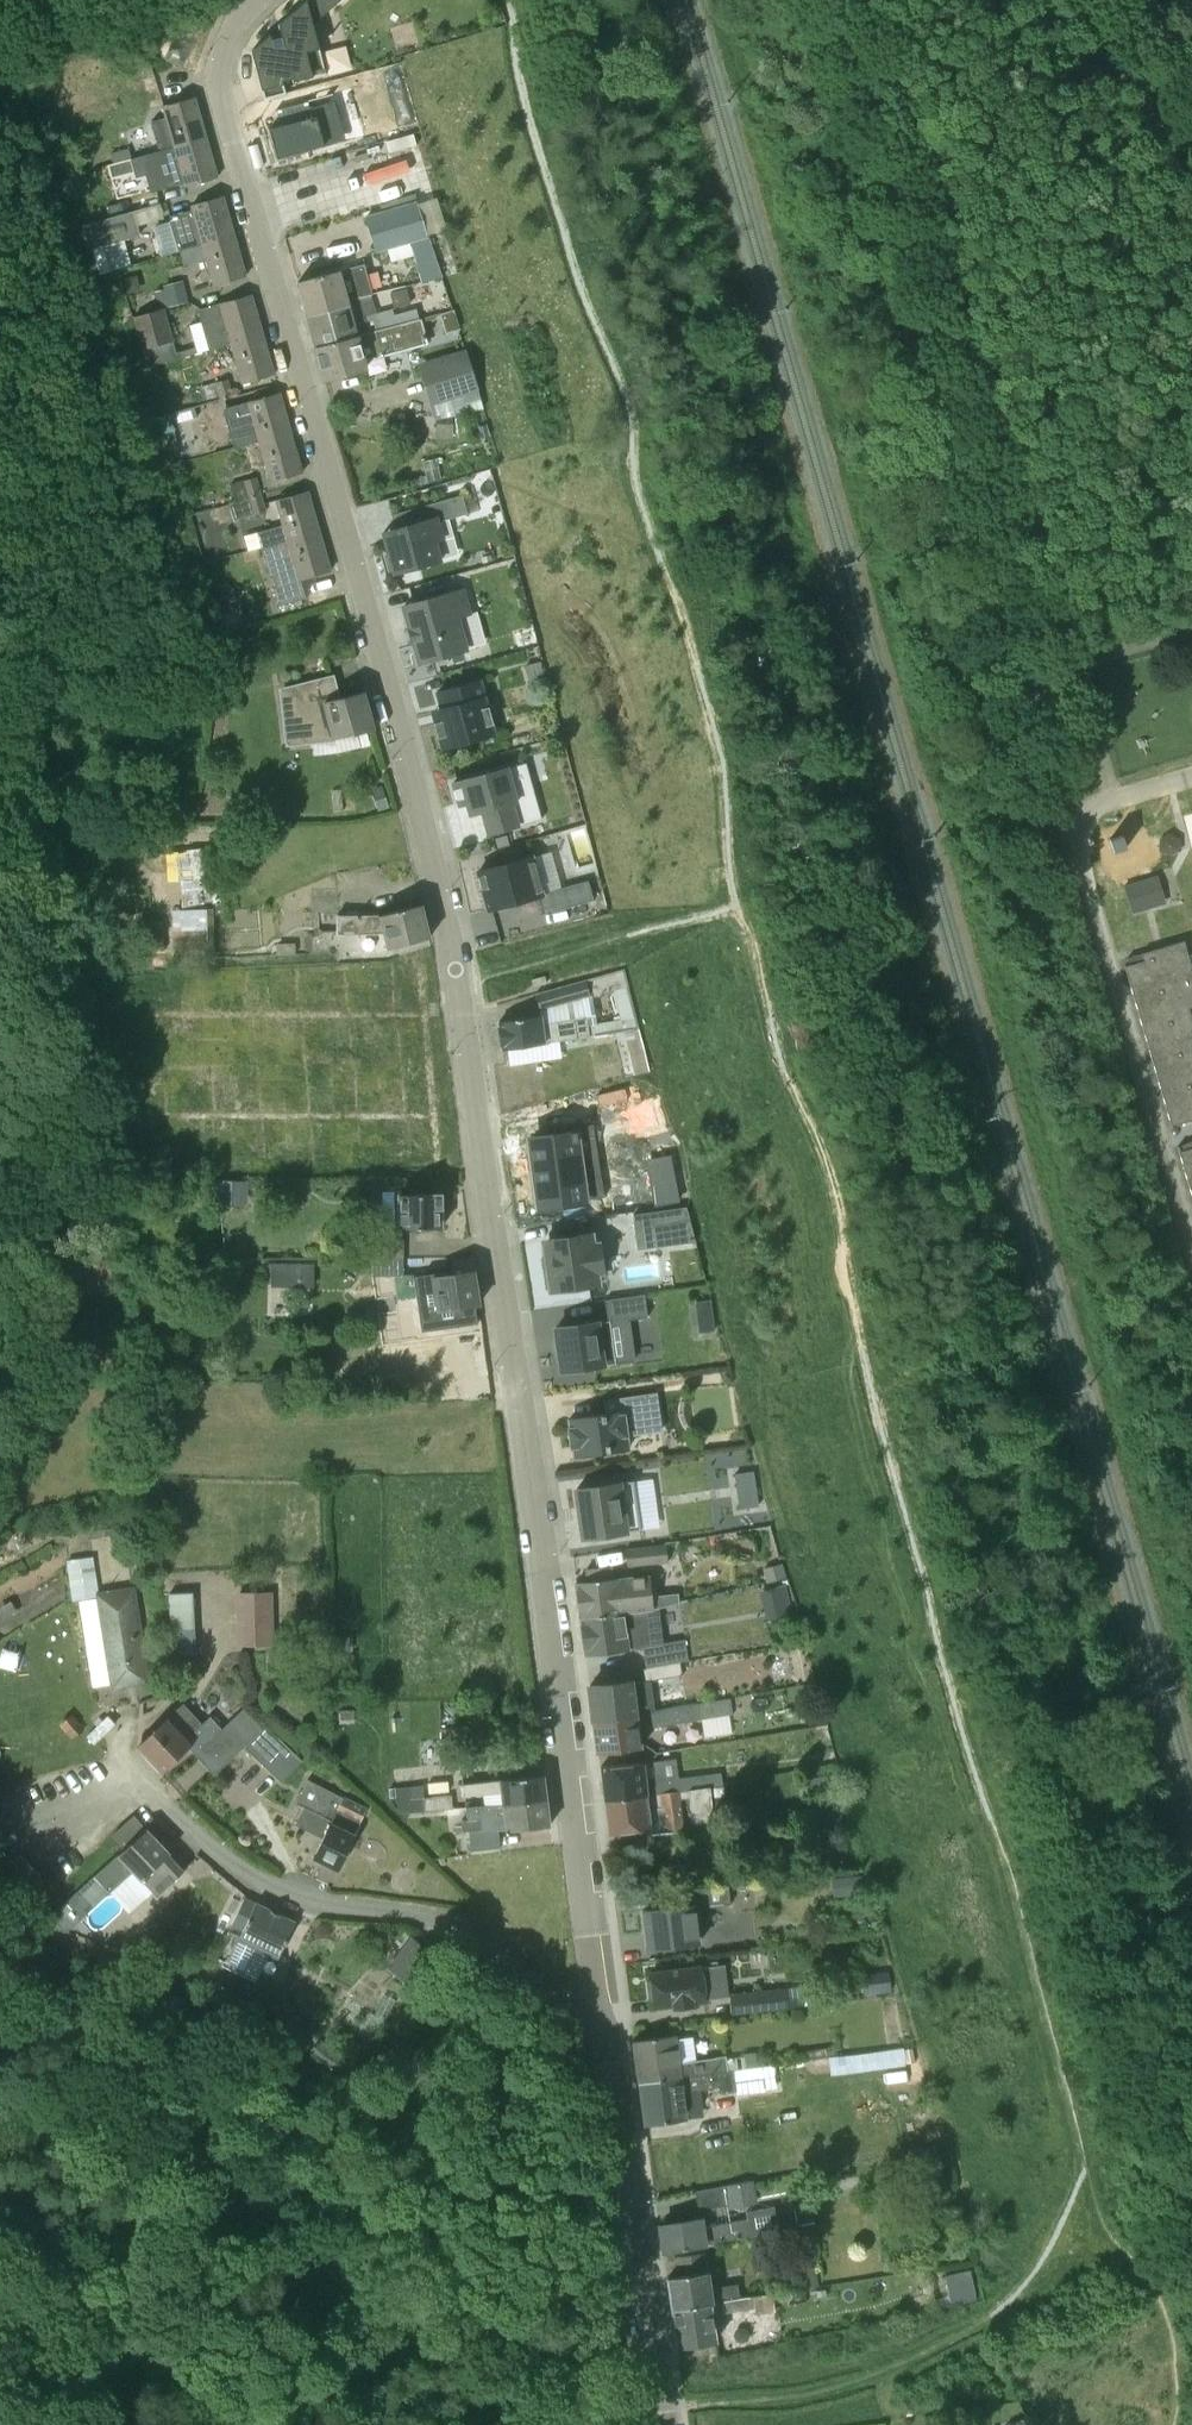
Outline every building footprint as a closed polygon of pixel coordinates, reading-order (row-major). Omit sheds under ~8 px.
[(304,3),(303,1),(274,26),(277,38),(268,40),(266,36),(247,52),(259,101),(281,95),(278,83),(287,81),(288,84),(322,76),(309,24),(336,0),(307,0),(304,3)] [(173,147),(205,138),(194,98),(161,107),(173,147)] [(267,128),(274,155),(340,138),(330,101),(310,107),(309,100),(274,109),(278,125),(267,128)] [(173,147),(184,187),(217,178),(205,138),(173,147)] [(134,158),(140,157),(141,156),(142,156),(143,156),(144,156),(145,155),(143,148),(132,151),(134,158)] [(74,181),(77,195),(90,191),(86,178),(74,181)] [(417,202),(415,195),(390,202),(393,209),(364,217),(374,252),(409,242),(421,284),(442,278),(428,235),(418,202),(417,202)] [(169,221),(178,252),(201,245),(234,236),(223,196),(190,206),(191,210),(170,216),(171,221),(169,221)] [(140,236),(133,211),(83,225),(89,250),(92,249),(124,240),(140,236)] [(234,236),(201,245),(205,260),(212,286),(245,277),(234,236)] [(99,275),(119,269),(131,266),(124,240),(92,249),(99,275)] [(306,317),(372,299),(370,295),(372,294),(364,264),(297,283),(306,317)] [(136,276),(122,280),(126,294),(140,290),(136,276)] [(188,283),(166,289),(171,307),(188,303),(192,297),(188,283)] [(411,304),(407,289),(390,293),(394,308),(411,304)] [(229,344),(262,335),(251,295),(197,310),(208,350),(229,344)] [(357,335),(392,326),(419,318),(416,308),(394,314),(392,309),(387,310),(376,314),(372,299),(306,317),(316,350),(357,338),(357,335)] [(173,341),(163,308),(132,317),(142,350),(173,341)] [(440,314),(446,334),(459,330),(454,310),(440,314)] [(346,372),(368,367),(365,360),(426,344),(419,318),(392,326),(357,335),(357,338),(316,350),(323,378),(346,372)] [(229,344),(241,385),(274,375),(262,335),(229,344)] [(464,352),(417,365),(419,372),(421,372),(428,404),(449,399),(454,416),(481,409),(464,352)] [(228,380),(214,383),(218,396),(220,400),(233,397),(228,380)] [(257,443),(290,433),(279,393),(246,402),(226,408),(238,446),(257,441),(257,443)] [(451,412),(436,412),(436,437),(451,437),(451,412)] [(175,431),(171,413),(156,417),(161,434),(175,431)] [(257,443),(269,483),(302,473),(290,433),(257,443)] [(248,498),(261,494),(256,477),(243,481),(248,498)] [(248,498),(243,481),(229,485),(234,502),(248,498)] [(262,548),(319,532),(307,491),(274,501),(281,525),(257,532),(262,548)] [(261,494),(248,498),(253,515),(266,511),(261,494)] [(253,515),(248,498),(234,502),(229,504),(233,520),(253,515)] [(394,529),(383,532),(389,555),(385,557),(389,573),(394,571),(394,573),(440,561),(435,541),(445,538),(445,536),(441,537),(437,522),(451,518),(446,500),(390,515),(394,529)] [(305,598),(300,580),(330,572),(319,532),(262,548),(270,579),(273,578),(275,587),(273,587),(278,606),(305,598)] [(461,591),(403,607),(409,629),(413,643),(419,663),(465,650),(456,618),(468,614),(461,591)] [(220,612),(221,619),(224,631),(241,627),(236,608),(220,612)] [(449,658),(441,660),(443,668),(451,665),(449,658)] [(541,661),(524,665),(529,684),(546,680),(541,661)] [(479,681),(437,693),(441,709),(432,712),(443,749),(494,735),(479,681)] [(331,739),(332,741),(374,730),(364,692),(341,698),(325,702),(325,695),(283,700),(284,717),(306,716),(307,724),(305,725),(307,742),(331,739)] [(526,763),(452,784),(458,806),(466,804),(469,815),(481,812),(488,835),(541,820),(526,763)] [(384,785),(374,788),(380,812),(390,809),(384,785)] [(506,861),(534,855),(531,841),(503,846),(506,861)] [(532,857),(477,872),(487,910),(538,896),(542,895),(542,893),(532,857)] [(1137,911),(1172,903),(1165,873),(1130,881),(1137,911)] [(172,910),(173,957),(214,956),(213,915),(224,915),(223,875),(181,875),(182,910),(172,910)] [(588,881),(542,893),(542,895),(538,896),(543,915),(593,901),(588,881)] [(382,933),(386,949),(430,938),(421,905),(380,915),(336,916),(336,934),(357,935),(382,933)] [(1188,1008),(1191,1006),(1191,969),(1191,970),(1183,941),(1141,953),(1143,960),(1124,966),(1171,1126),(1190,1120),(1191,1130),(1191,1020),(1188,1008)] [(295,944),(277,944),(277,955),(296,955),(295,944)] [(90,974),(87,955),(76,957),(80,976),(90,974)] [(502,1049),(545,1044),(545,1043),(589,1036),(583,998),(628,986),(624,969),(536,994),(540,1016),(498,1022),(502,1049)] [(634,1075),(649,1071),(641,1037),(626,1041),(634,1075)] [(582,1180),(576,1141),(578,1141),(577,1136),(551,1140),(551,1138),(529,1141),(538,1208),(586,1201),(586,1199),(599,1197),(597,1178),(583,1180),(582,1180)] [(1177,1147),(1191,1198),(1191,1139),(1177,1147)] [(248,1182),(217,1180),(216,1203),(247,1204),(248,1182)] [(656,1203),(678,1199),(675,1180),(652,1185),(656,1203)] [(397,1208),(397,1228),(441,1228),(441,1194),(400,1194),(400,1187),(372,1187),(372,1208),(397,1208)] [(695,1242),(690,1220),(652,1225),(655,1247),(695,1242)] [(592,1234),(548,1240),(543,1241),(550,1291),(599,1284),(598,1274),(605,1273),(601,1243),(594,1244),(592,1234)] [(370,1258),(403,1258),(403,1240),(370,1240),(370,1258)] [(403,1258),(370,1258),(370,1275),(403,1276),(403,1258)] [(154,1263),(131,1262),(130,1275),(154,1277),(154,1263)] [(289,1287),(289,1263),(272,1263),(265,1263),(265,1284),(271,1284),(271,1287),(289,1287)] [(418,1288),(421,1314),(479,1304),(474,1271),(450,1275),(432,1277),(432,1275),(413,1275),(414,1289),(418,1288)] [(696,1310),(712,1308),(710,1301),(695,1303),(696,1310)] [(561,1371),(603,1365),(615,1363),(609,1321),(555,1328),(561,1371)] [(656,1394),(617,1399),(619,1412),(568,1419),(570,1428),(568,1428),(571,1448),(572,1447),(573,1456),(629,1448),(627,1435),(661,1431),(656,1394)] [(736,1491),(756,1488),(753,1470),(733,1473),(736,1491)] [(633,1480),(576,1488),(579,1507),(578,1507),(580,1520),(581,1520),(583,1538),(640,1530),(633,1480)] [(668,1563),(666,1544),(626,1548),(628,1567),(668,1563)] [(781,1563),(762,1568),(766,1582),(785,1577),(781,1563)] [(646,1609),(679,1601),(678,1592),(626,1596),(627,1604),(622,1604),(619,1577),(575,1582),(580,1618),(646,1609)] [(790,1601),(786,1584),(765,1589),(769,1606),(790,1601)] [(97,1592),(108,1664),(112,1687),(148,1681),(132,1586),(97,1592)] [(237,1592),(237,1645),(273,1644),(272,1591),(237,1592)] [(203,1653),(204,1592),(181,1592),(180,1653),(203,1653)] [(646,1609),(580,1618),(585,1654),(629,1648),(625,1626),(648,1624),(646,1609)] [(645,1667),(689,1660),(685,1639),(642,1646),(645,1667)] [(689,1660),(645,1667),(642,1667),(644,1681),(682,1675),(682,1670),(695,1668),(693,1659),(689,1660)] [(637,1714),(637,1713),(633,1679),(589,1685),(594,1720),(637,1714)] [(598,1751),(643,1746),(640,1729),(688,1721),(701,1719),(704,1737),(732,1733),(729,1715),(732,1715),(729,1698),(686,1704),(637,1713),(637,1714),(594,1720),(598,1751)] [(221,1729),(210,1717),(202,1724),(184,1705),(138,1747),(160,1772),(189,1745),(201,1758),(202,1757),(221,1740),(216,1734),(221,1729)] [(246,1705),(221,1729),(216,1734),(221,1740),(202,1757),(217,1773),(265,1726),(246,1705)] [(353,1710),(339,1710),(339,1724),(353,1724),(353,1710)] [(288,1775),(306,1756),(270,1722),(252,1740),(288,1775)] [(458,1747),(458,1743),(441,1743),(441,1748),(441,1764),(458,1764),(458,1747)] [(433,1746),(419,1747),(421,1767),(435,1766),(433,1746)] [(644,1761),(600,1767),(604,1800),(675,1792),(675,1791),(710,1786),(710,1787),(723,1786),(721,1774),(698,1777),(698,1775),(646,1781),(644,1761)] [(484,1806),(546,1800),(544,1775),(520,1778),(463,1783),(464,1796),(483,1794),(484,1806)] [(308,1778),(307,1781),(296,1803),(332,1820),(313,1857),(338,1869),(367,1807),(343,1795),(342,1797),(308,1778)] [(410,1799),(423,1798),(425,1798),(423,1784),(409,1787),(410,1799)] [(650,1828),(650,1833),(683,1829),(680,1798),(689,1797),(691,1822),(713,1820),(712,1811),(727,1810),(726,1799),(711,1800),(710,1787),(710,1786),(675,1791),(675,1792),(604,1800),(608,1833),(650,1828)] [(424,1811),(453,1808),(451,1795),(423,1798),(424,1811)] [(546,1800),(484,1806),(467,1808),(467,1819),(481,1818),(482,1828),(468,1828),(470,1851),(500,1848),(499,1830),(505,1829),(506,1830),(550,1826),(546,1800)] [(183,1870),(168,1854),(169,1853),(146,1829),(129,1845),(93,1876),(66,1901),(82,1918),(132,1871),(156,1896),(183,1870)] [(864,1894),(862,1874),(832,1878),(834,1898),(864,1894)] [(647,1948),(670,1946),(685,1944),(698,1942),(695,1907),(730,1904),(728,1886),(679,1891),(655,1893),(657,1908),(642,1910),(647,1948)] [(266,1952),(277,1958),(295,1922),(256,1903),(244,1898),(231,1925),(243,1930),(228,1962),(255,1975),(266,1952)] [(170,1934),(154,1917),(135,1936),(151,1952),(170,1934)] [(442,1959),(412,1936),(389,1966),(418,1989),(442,1959)] [(692,2002),(706,2000),(702,1966),(650,1973),(650,1980),(647,1981),(649,2000),(653,1999),(654,2007),(674,2004),(674,2009),(693,2006),(692,2002)] [(893,1991),(890,1971),(862,1975),(865,1994),(893,1991)] [(286,1989),(259,1976),(248,2001),(275,2013),(286,1989)] [(784,1988),(756,1992),(728,1995),(730,2014),(758,2010),(786,2007),(784,1988)] [(717,2072),(732,2070),(727,2070),(725,2056),(680,2062),(676,2034),(633,2040),(639,2082),(717,2072)] [(340,2056),(320,2040),(310,2052),(330,2068),(340,2056)] [(743,2053),(744,2056),(745,2069),(758,2067),(756,2051),(743,2053)] [(645,2125),(687,2119),(684,2092),(718,2087),(719,2093),(736,2091),(733,2070),(732,2070),(717,2072),(639,2082),(645,2125)] [(695,2192),(698,2210),(730,2203),(727,2186),(695,2192)] [(663,2252),(687,2247),(767,2234),(780,2232),(776,2207),(746,2212),(746,2218),(703,2227),(702,2218),(660,2226),(663,2252)] [(722,2301),(740,2297),(738,2283),(711,2287),(706,2252),(674,2256),(677,2276),(667,2277),(672,2309),(710,2303),(722,2301)] [(818,2286),(815,2265),(800,2267),(803,2288),(818,2286)] [(970,2270),(946,2275),(951,2296),(952,2300),(976,2295),(975,2289),(970,2270)] [(740,2297),(722,2301),(723,2313),(754,2308),(755,2313),(774,2311),(772,2293),(740,2297)] [(677,2346),(717,2340),(710,2303),(672,2309),(677,2346)]
